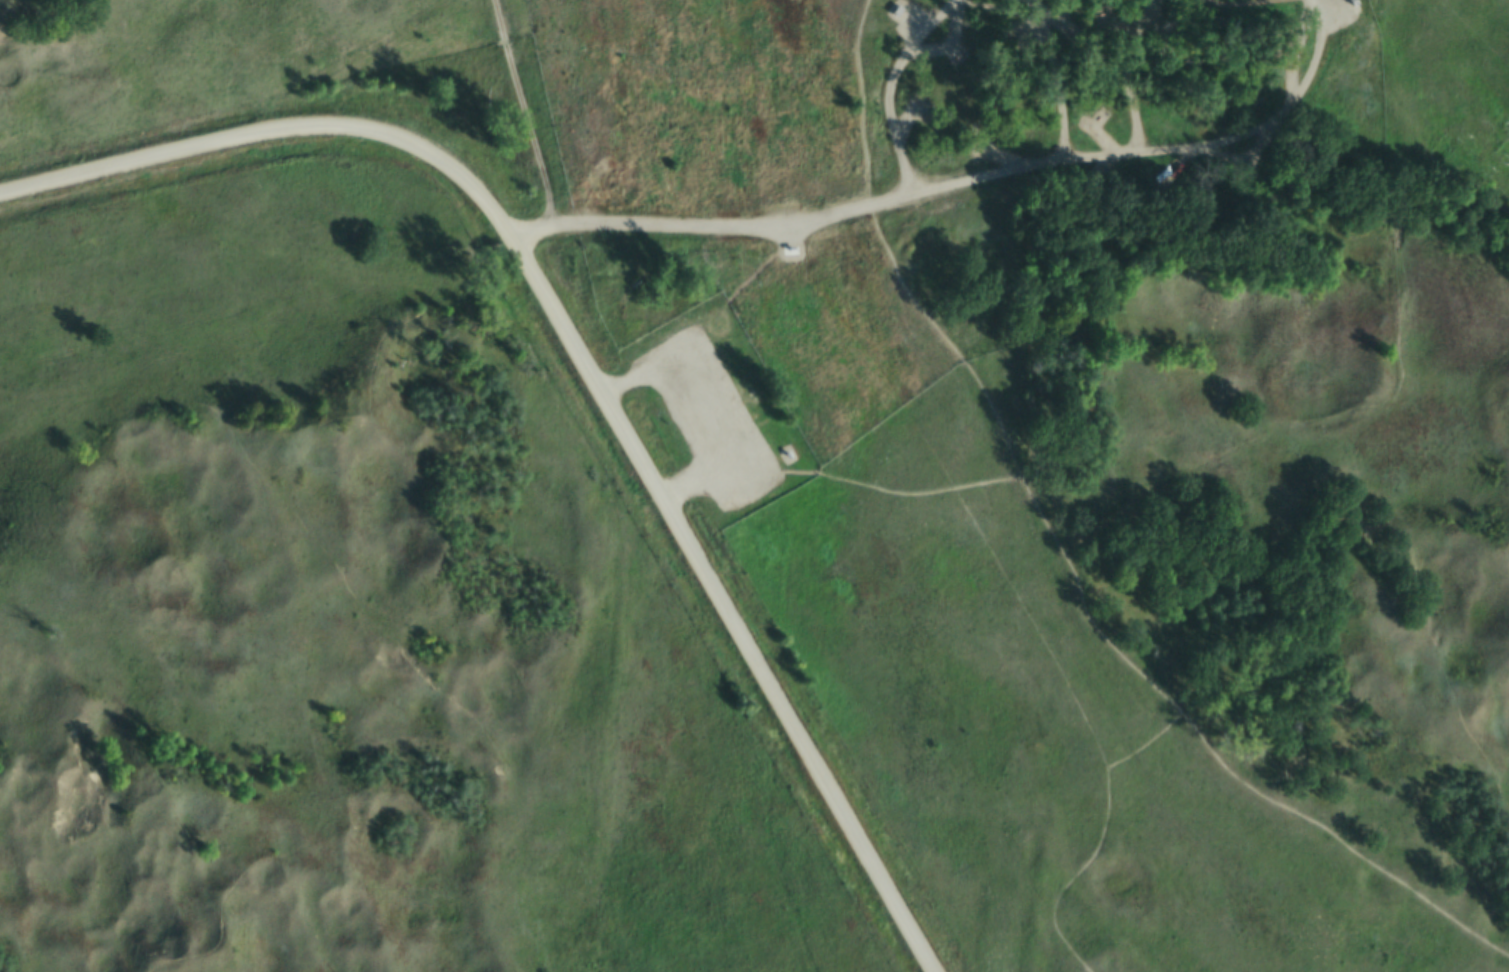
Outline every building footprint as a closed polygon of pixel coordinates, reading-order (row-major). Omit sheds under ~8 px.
[(1342,8),(1348,5),(1354,13),(1348,17),(1342,8)] [(888,22),(895,16),(900,20),(893,27),(888,22)]
